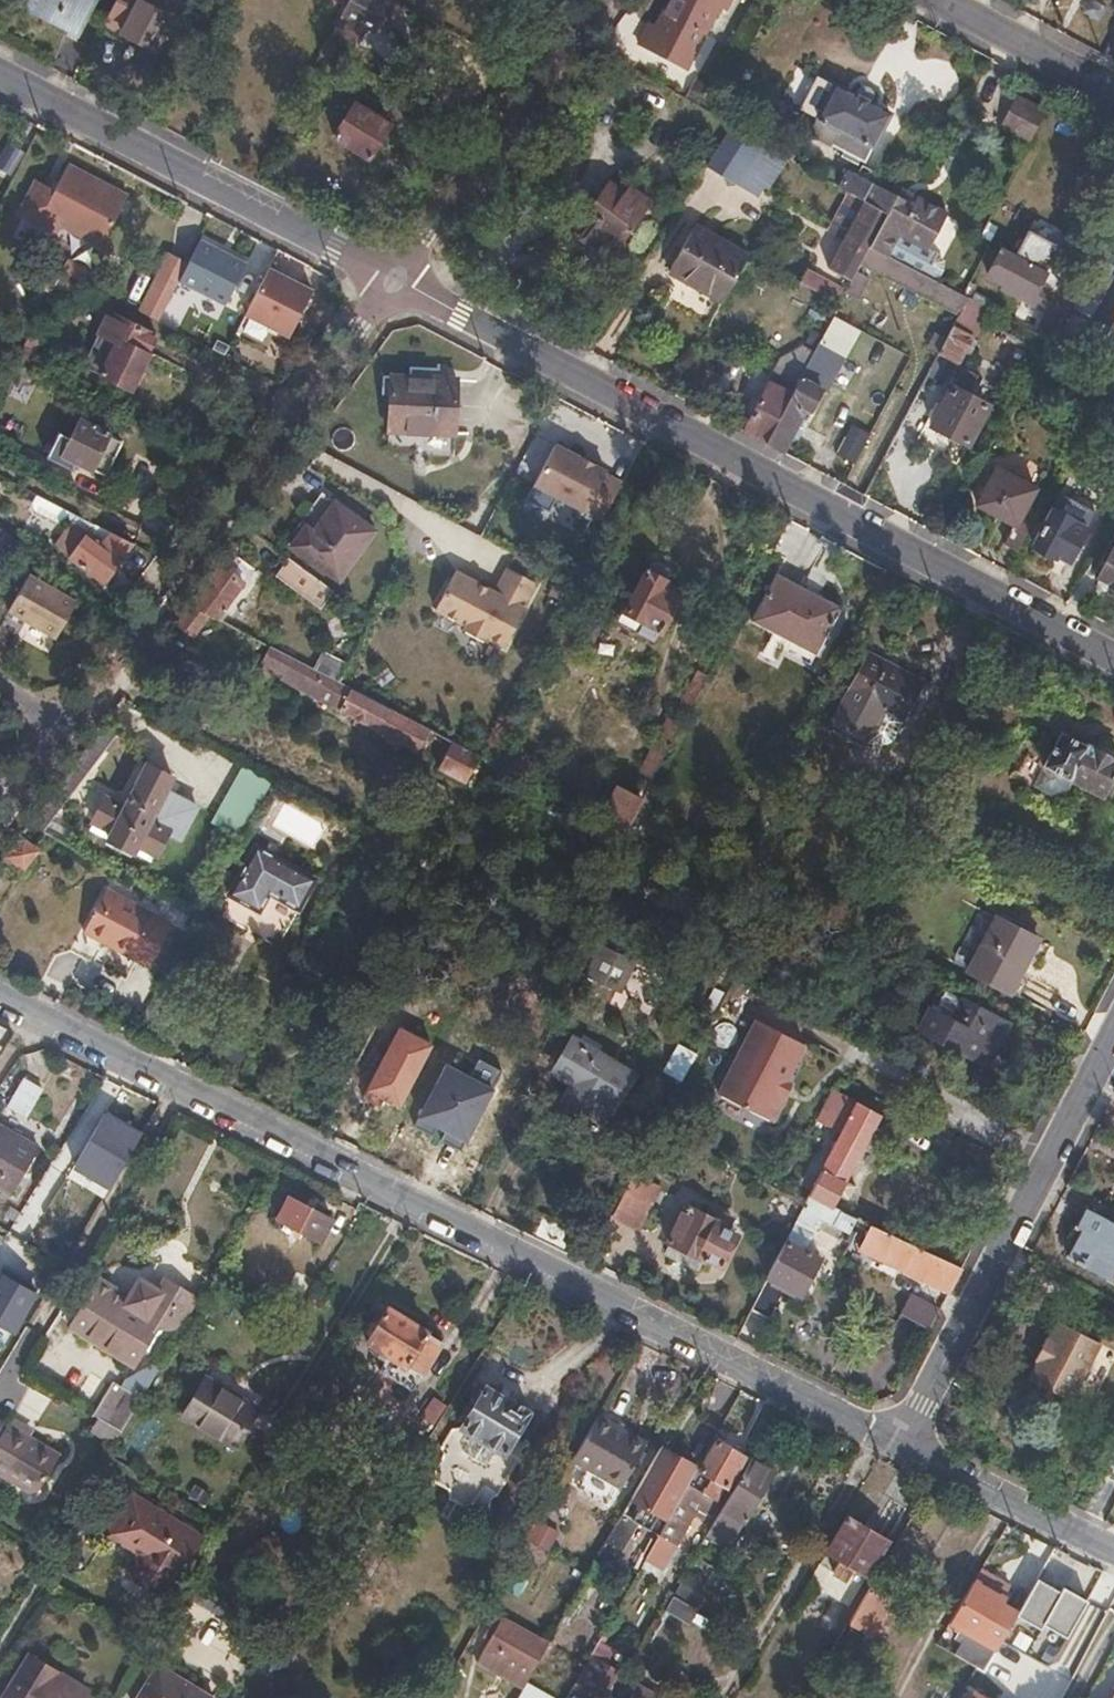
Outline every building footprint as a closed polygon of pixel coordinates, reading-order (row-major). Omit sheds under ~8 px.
[(43,0),(16,0),(16,1),(36,12),(43,0)] [(36,12),(77,33),(95,0),(43,0),(36,12)] [(169,18),(134,0),(130,9),(121,5),(109,27),(153,50),(169,18)] [(389,1),(386,0),(348,0),(330,35),(356,48),(365,29),(373,33),(389,1)] [(720,5),(727,8),(731,0),(669,0),(656,24),(649,20),(638,42),(686,68),(720,5)] [(864,159),(889,112),(873,103),(876,97),(874,91),(883,86),(858,73),(859,84),(854,84),(850,91),(835,83),(825,102),(810,95),(793,122),(822,137),(842,147),(840,151),(857,160),(859,157),(864,159)] [(370,114),(376,102),(360,92),(354,104),(370,114)] [(1031,138),(1045,108),(1016,93),(1001,123),(1031,138)] [(793,122),(810,95),(807,94),(792,121),(793,122)] [(369,158),(389,125),(370,114),(354,104),(333,136),(369,158)] [(751,190),(774,147),(734,125),(708,165),(751,190)] [(112,221),(126,195),(135,176),(94,155),(56,228),(85,243),(89,236),(110,247),(121,226),(112,221)] [(870,179),(875,172),(859,162),(855,171),(844,165),(835,182),(848,189),(860,196),(870,179)] [(121,226),(145,181),(135,176),(126,195),(112,221),(121,226)] [(925,246),(944,210),(908,192),(905,198),(892,191),(870,179),(860,196),(863,198),(885,211),(868,244),(888,255),(900,232),(925,246)] [(638,215),(626,206),(630,200),(608,183),(587,210),(627,243),(641,225),(635,220),(638,215)] [(905,198),(908,192),(895,185),(892,191),(905,198)] [(868,244),(885,211),(863,198),(829,264),(851,276),(860,259),(868,244)] [(721,297),(744,253),(689,224),(667,268),(692,281),(721,297)] [(1029,230),(1015,256),(1061,281),(1075,255),(1029,230)] [(940,266),(942,257),(936,251),(925,246),(900,232),(888,255),(934,278),(940,266)] [(189,261),(178,282),(225,306),(246,264),(199,241),(189,261)] [(965,294),(934,278),(888,255),(868,244),(860,259),(961,311),(969,297),(965,294)] [(1038,286),(1045,273),(1015,256),(1003,250),(990,274),(1006,283),(1004,288),(1016,294),(1019,287),(1030,292),(1033,294),(1038,286)] [(159,275),(177,285),(189,261),(169,252),(159,275)] [(100,277),(67,260),(60,274),(72,280),(93,291),(100,277)] [(52,291),(60,274),(52,269),(43,286),(52,291)] [(268,269),(248,315),(294,335),(314,289),(268,269)] [(844,289),(805,269),(799,281),(838,300),(844,289)] [(1053,341),(1070,310),(1074,302),(1055,292),(1061,281),(1045,273),(1038,286),(1033,294),(1030,292),(1026,300),(1047,311),(1036,331),(1048,337),(1053,341)] [(63,297),(72,280),(60,274),(52,291),(63,297)] [(161,321),(177,285),(159,275),(142,310),(161,321)] [(976,300),(984,285),(972,279),(965,294),(969,297),(976,300)] [(1026,300),(1030,292),(1019,287),(1016,294),(1014,299),(1024,305),(1026,300)] [(970,337),(986,306),(976,300),(969,297),(961,311),(941,350),(958,359),(963,349),(968,352),(975,339),(970,337)] [(1075,351),(1098,308),(1077,297),(1074,302),(1070,310),(1053,341),(1055,341),(1075,351)] [(1098,332),(1113,340),(1113,302),(1098,332)] [(148,352),(157,333),(124,317),(121,321),(103,313),(93,334),(96,335),(80,365),(131,392),(150,353),(148,352)] [(791,392),(800,374),(821,334),(826,324),(814,318),(789,363),(781,358),(769,380),(791,392)] [(825,388),(847,348),(821,334),(800,374),(820,386),(825,388)] [(1049,352),(1055,341),(1053,341),(1048,337),(1042,349),(1049,352)] [(967,442),(987,403),(967,393),(976,375),(961,368),(951,388),(932,424),(967,442)] [(808,409),(820,386),(800,374),(791,392),(765,441),(781,450),(803,406),(808,409)] [(457,434),(458,378),(428,377),(388,376),(387,432),(457,434)] [(765,441),(791,392),(769,380),(743,430),(765,441)] [(118,440),(99,429),(75,417),(65,436),(55,431),(42,456),(66,469),(69,463),(85,471),(87,467),(99,474),(118,440)] [(626,483),(553,443),(529,486),(602,526),(626,483)] [(1024,514),(1037,489),(998,469),(979,504),(1018,525),(1009,543),(1021,549),(1036,520),(1024,514)] [(1071,558),(1096,511),(1082,504),(1084,498),(1064,488),(1034,545),(1055,557),(1059,552),(1071,558)] [(340,577),(369,535),(343,517),(330,509),(310,537),(301,531),(293,543),(340,577)] [(117,564),(131,543),(94,525),(88,534),(82,531),(63,559),(100,587),(117,564)] [(1099,573),(1110,579),(1107,585),(1113,589),(1113,545),(1099,573)] [(218,619),(257,566),(230,548),(199,589),(175,621),(175,622),(189,630),(195,633),(209,614),(218,619)] [(1071,558),(1059,552),(1055,557),(1068,564),(1071,558)] [(336,588),(310,570),(291,556),(278,575),(322,607),(336,588)] [(659,630),(678,594),(663,586),(667,580),(663,578),(667,571),(667,567),(656,561),(652,560),(647,570),(644,568),(635,587),(623,609),(641,621),(636,629),(652,639),(657,629),(659,630)] [(522,609),(534,585),(505,569),(492,593),(453,572),(433,611),(464,627),(461,632),(484,643),(486,639),(503,648),(523,610),(522,609)] [(815,649),(840,604),(805,585),(777,570),(753,616),(772,626),(815,649)] [(1107,585),(1110,579),(1099,573),(1096,579),(1107,585)] [(65,631),(78,606),(29,579),(10,616),(45,635),(51,623),(65,631)] [(740,609),(744,603),(733,597),(728,607),(738,613),(740,609)] [(178,644),(189,630),(175,622),(165,636),(178,644)] [(58,642),(65,631),(51,623),(45,635),(58,642)] [(300,649),(280,640),(275,649),(295,659),(300,649)] [(315,670),(295,659),(275,649),(272,647),(264,661),(286,672),(282,680),(309,694),(357,719),(353,727),(399,751),(403,743),(416,750),(428,729),(381,704),(356,691),(339,682),(315,670)] [(343,672),(300,649),(295,659),(315,670),(339,682),(343,672)] [(906,714),(923,681),(868,651),(841,702),(832,720),(865,737),(868,733),(885,702),(902,711),(906,714)] [(664,754),(684,715),(706,675),(693,668),(676,699),(651,747),(664,754)] [(891,729),(893,727),(896,723),(897,721),(902,711),(885,702),(868,733),(870,734),(873,734),(875,735),(879,735),(882,734),(884,733),(888,731),(891,729)] [(478,754),(428,729),(416,750),(412,756),(463,783),(478,754)] [(1113,770),(1113,755),(1085,740),(1083,742),(1059,729),(1054,739),(1046,735),(1039,749),(1046,754),(1032,783),(1061,799),(1072,778),(1102,795),(1113,770)] [(652,777),(664,754),(651,747),(639,770),(652,777)] [(158,826),(169,807),(159,802),(163,794),(172,779),(145,765),(122,807),(106,799),(92,823),(109,832),(104,839),(131,853),(135,846),(154,856),(163,839),(167,831),(158,826)] [(241,839),(273,781),(243,765),(211,822),(241,839)] [(624,830),(640,799),(616,785),(599,817),(624,830)] [(192,810),(163,794),(159,802),(169,807),(158,826),(167,831),(163,839),(174,844),(192,810)] [(27,874),(44,851),(19,834),(3,857),(27,874)] [(315,880),(255,846),(229,896),(259,912),(268,894),(298,910),(315,880)] [(170,925),(127,900),(109,889),(84,930),(146,966),(170,925)] [(1010,991),(1036,939),(1003,921),(991,915),(965,967),(1010,991)] [(719,1041),(745,990),(731,983),(705,1034),(719,1041)] [(986,1063),(1007,1021),(977,1005),(949,990),(935,1018),(927,1033),(961,1050),(986,1063)] [(785,1081),(804,1045),(755,1019),(739,1050),(716,1092),(750,1110),(771,1121),(784,1097),(778,1094),(785,1081)] [(2,1045),(11,1031),(0,1026),(0,1048),(2,1045)] [(433,1044),(399,1026),(364,1092),(398,1109),(433,1044)] [(629,1075),(596,1054),(574,1040),(555,1072),(573,1082),(561,1101),(570,1107),(574,1101),(593,1113),(601,1100),(609,1106),(629,1075)] [(681,1079),(694,1055),(679,1047),(666,1071),(681,1079)] [(497,1087),(446,1062),(415,1123),(466,1149),(497,1087)] [(27,1112),(42,1087),(23,1075),(8,1101),(27,1112)] [(784,1097),(791,1084),(785,1081),(778,1094),(784,1097)] [(844,1182),(869,1134),(879,1114),(846,1097),(833,1090),(816,1124),(840,1137),(825,1165),(810,1194),(833,1206),(839,1192),(844,1194),(849,1185),(844,1182)] [(143,1134),(106,1113),(74,1169),(111,1190),(143,1134)] [(15,1171),(22,1174),(36,1150),(0,1128),(0,1187),(4,1190),(15,1171)] [(633,1226),(651,1192),(628,1179),(610,1214),(633,1226)] [(858,1218),(833,1206),(810,1194),(806,1201),(799,1216),(813,1223),(818,1214),(851,1230),(858,1218)] [(332,1221),(290,1199),(278,1220),(295,1230),(292,1235),(301,1239),(304,1233),(320,1242),(332,1221)] [(1088,1205),(1063,1255),(1074,1262),(1076,1259),(1110,1277),(1109,1279),(1113,1282),(1113,1219),(1088,1205)] [(722,1265),(738,1234),(727,1229),(722,1226),(727,1217),(710,1208),(704,1218),(685,1208),(666,1242),(670,1243),(665,1252),(697,1268),(702,1259),(705,1261),(707,1258),(722,1265)] [(727,1229),(732,1219),(727,1217),(722,1226),(727,1229)] [(962,1267),(924,1249),(898,1236),(872,1224),(869,1230),(863,1227),(859,1234),(866,1237),(861,1247),(877,1255),(919,1276),(949,1290),(962,1267)] [(829,1262),(804,1248),(811,1234),(794,1225),(786,1240),(770,1270),(748,1314),(768,1324),(783,1295),(805,1306),(813,1292),(829,1262)] [(35,1298),(17,1286),(21,1280),(2,1268),(0,1273),(0,1323),(15,1332),(35,1298)] [(177,1328),(187,1312),(183,1310),(192,1296),(167,1281),(161,1291),(138,1278),(128,1296),(98,1277),(69,1323),(107,1347),(137,1366),(165,1321),(177,1328)] [(938,1306),(911,1292),(901,1312),(928,1326),(938,1306)] [(424,1377),(444,1343),(387,1309),(366,1343),(424,1377)] [(1064,1401),(1092,1344),(1050,1323),(1042,1339),(1038,1337),(1026,1361),(1029,1363),(1021,1378),(1064,1401)] [(258,1405),(206,1375),(183,1412),(234,1443),(258,1405)] [(119,1433),(140,1399),(111,1383),(91,1416),(119,1433)] [(503,1456),(531,1411),(506,1397),(504,1400),(484,1388),(458,1428),(503,1456)] [(59,1456),(22,1433),(8,1424),(13,1416),(0,1408),(0,1475),(8,1480),(36,1496),(59,1456)] [(622,1487),(649,1442),(624,1427),(599,1414),(574,1459),(588,1467),(619,1485),(622,1487)] [(727,1488),(746,1456),(719,1441),(705,1467),(718,1475),(714,1481),(727,1488)] [(660,1533),(688,1486),(698,1467),(663,1446),(624,1512),(628,1514),(639,1521),(660,1533)] [(744,1522),(772,1472),(752,1460),(731,1497),(713,1528),(726,1536),(737,1519),(744,1522)] [(619,1485),(588,1467),(585,1474),(616,1492),(619,1485)] [(671,1552),(704,1495),(688,1486),(660,1533),(655,1542),(671,1552)] [(166,1592),(200,1535),(133,1493),(109,1534),(142,1555),(132,1571),(166,1592)] [(585,1507),(563,1554),(586,1565),(608,1518),(585,1507)] [(625,1548),(639,1521),(628,1514),(612,1541),(625,1548)] [(871,1576),(891,1542),(851,1518),(823,1564),(849,1580),(857,1567),(871,1576)] [(263,1566),(285,1556),(275,1534),(253,1544),(263,1566)] [(661,1568),(671,1552),(655,1542),(645,1559),(661,1568)] [(1014,1621),(1017,1616),(1002,1608),(1005,1601),(974,1582),(950,1623),(989,1645),(997,1650),(1014,1621)] [(1060,1595),(1037,1582),(1017,1616),(1014,1621),(1040,1635),(1043,1629),(1066,1643),(1087,1605),(1063,1591),(1060,1595)] [(874,1637),(894,1602),(871,1588),(858,1610),(850,1624),(874,1637)] [(850,1624),(858,1610),(844,1602),(832,1622),(846,1630),(850,1624)] [(530,1674),(548,1643),(504,1617),(486,1648),(530,1674)] [(984,1672),(997,1650),(989,1645),(976,1667),(984,1672)] [(572,1697),(604,1697),(618,1671),(591,1657),(571,1697),(572,1697)] [(83,1695),(25,1659),(6,1692),(2,1697),(82,1697),(83,1695)] [(155,1666),(136,1697),(207,1697),(155,1666)] [(996,1695),(969,1680),(958,1697),(997,1697),(996,1695)] [(636,1689),(631,1697),(653,1697),(636,1689)]
